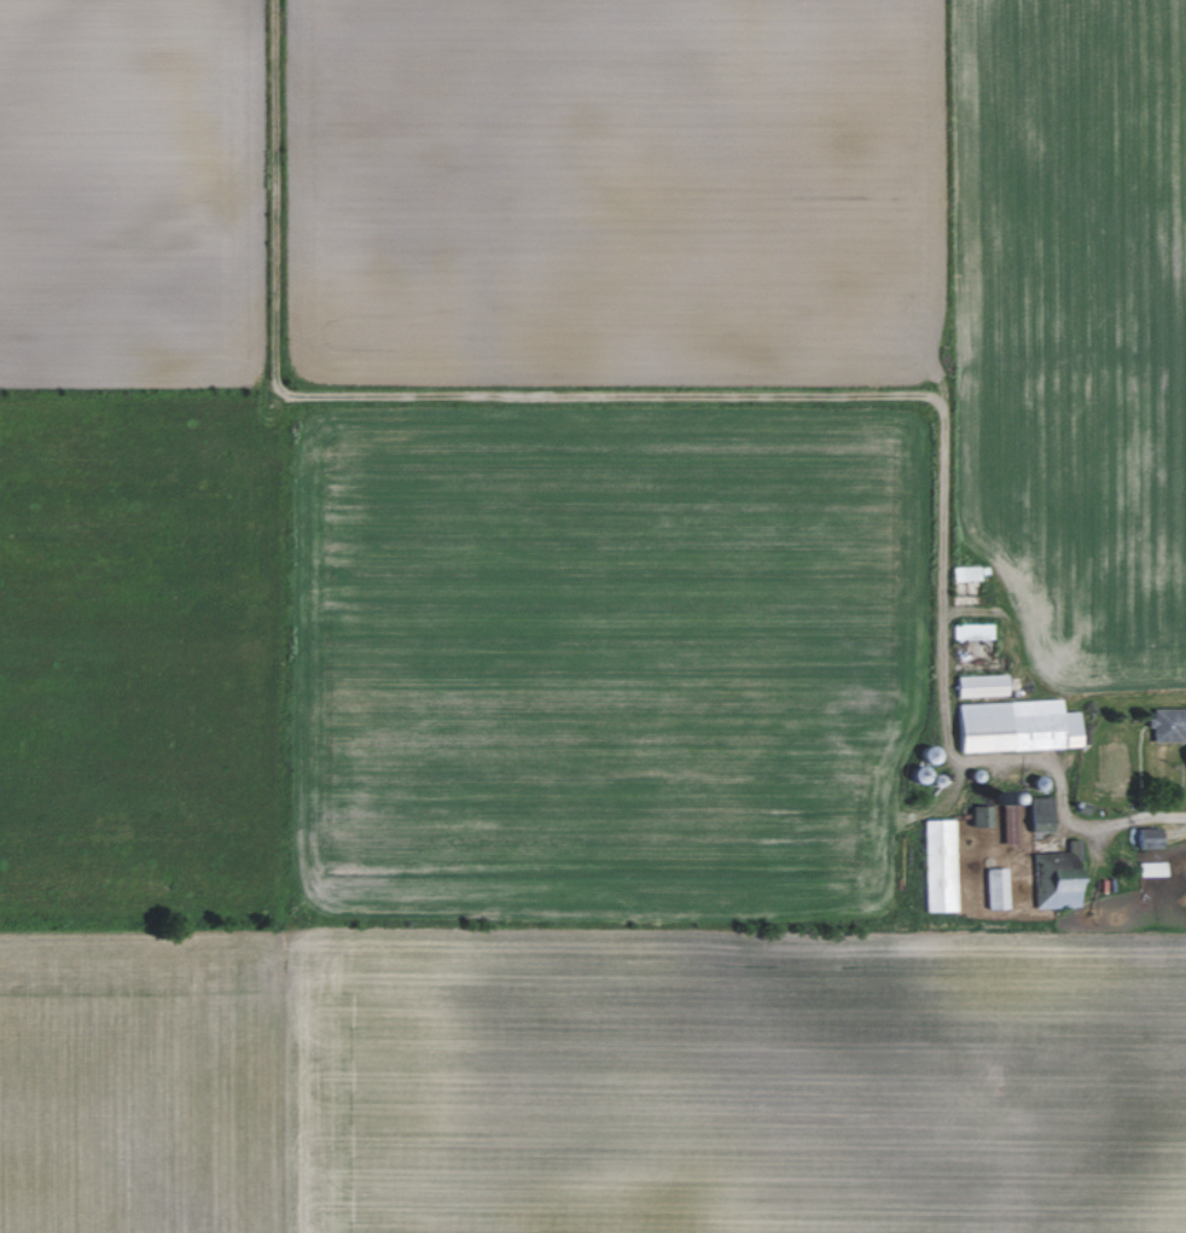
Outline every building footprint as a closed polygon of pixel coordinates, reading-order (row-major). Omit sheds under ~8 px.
[(992,638),(992,623),(952,625),(952,639),(992,638)] [(1004,695),(1003,675),(952,676),(953,697),(1004,695)] [(952,704),(954,752),(1078,748),(1076,712),(1060,712),(1060,700),(952,704)] [(1180,742),(1180,737),(1185,737),(1185,709),(1147,708),(1147,742),(1180,742)] [(1049,798),(1028,797),(1027,831),(1048,832),(1049,798)] [(967,808),(968,828),(987,827),(986,807),(967,808)] [(953,912),(952,820),(921,820),(923,913),(953,912)] [(1158,827),(1132,828),(1133,847),(1159,846),(1158,827)] [(1032,908),(1078,907),(1076,840),(1065,840),(1065,852),(1031,853),(1032,908)] [(983,869),(985,910),(1006,909),(1004,868),(983,869)]
